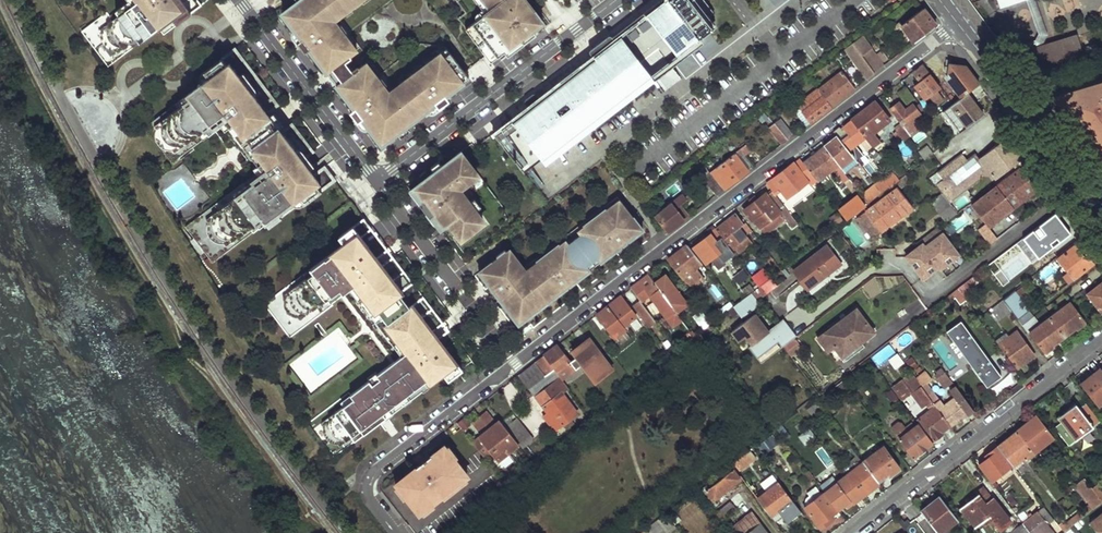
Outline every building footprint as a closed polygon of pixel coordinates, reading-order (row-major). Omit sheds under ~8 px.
[(108,68),(158,29),(163,36),(201,7),(196,0),(136,0),(137,2),(131,7),(128,3),(109,18),(106,14),(81,33),(108,68)] [(304,54),(309,50),(354,110),(350,113),(361,128),(365,124),(381,146),(397,134),(400,138),(410,131),(407,127),(431,108),(435,113),(442,107),(449,102),(445,97),(469,79),(445,48),(420,44),(381,74),(370,61),(349,34),(392,0),(294,0),(297,3),(281,15),(297,36),(293,39),(304,54)] [(465,14),(457,19),(490,63),(520,40),(523,45),(529,40),(535,35),(532,31),(543,23),(525,0),(455,0),(465,14)] [(524,175),(714,27),(706,17),(713,12),(703,0),(667,0),(635,24),(634,23),(634,22),(631,22),(631,23),(612,37),(611,37),(611,36),(610,36),(608,36),(590,50),(589,52),(589,53),(592,58),(539,99),(536,95),(535,95),(534,95),(533,95),(532,95),(526,100),(525,101),(524,103),(525,104),(525,105),(528,108),(493,135),(524,175)] [(1028,5),(1008,12),(1020,50),(1049,40),(1035,0),(1027,0),(1026,0),(1028,5)] [(902,24),(915,42),(917,40),(927,33),(937,25),(930,17),(924,8),(917,13),(907,20),(902,24)] [(1079,36),(1028,51),(1034,71),(1084,56),(1079,36)] [(862,37),(853,44),(852,43),(845,48),(854,61),(862,55),(870,49),(862,37)] [(862,55),(875,73),(884,66),(870,49),(862,55)] [(278,106),(234,50),(204,74),(201,76),(200,78),(199,81),(199,83),(200,85),(197,86),(198,88),(144,129),(172,164),(215,132),(225,145),(231,140),(247,161),(240,166),(250,179),(186,228),(196,242),(192,245),(201,256),(205,254),(213,264),(266,224),(269,228),(296,207),(298,208),(300,208),(302,206),(335,181),(325,168),(314,176),(302,161),(299,157),(310,149),(292,125),(281,134),(267,115),(278,106)] [(854,61),(868,78),(875,73),(862,55),(854,61)] [(947,79),(961,99),(968,94),(981,84),(967,65),(949,63),(947,79)] [(915,85),(926,99),(930,96),(934,101),(944,94),(941,91),(938,93),(937,91),(942,88),(923,64),(916,69),(915,70),(922,79),(915,85)] [(818,89),(832,106),(851,91),(856,87),(842,70),(818,89)] [(1086,87),(1078,93),(1076,91),(1070,92),(1070,93),(1062,99),(1101,153),(1101,82),(1086,87)] [(808,118),(812,122),(832,106),(818,89),(792,108),(803,122),(808,118)] [(1056,97),(1101,159),(1101,158),(1101,153),(1062,99),(1070,93),(1070,92),(1056,97)] [(943,112),(960,134),(985,115),(968,94),(961,99),(943,112)] [(873,147),(881,141),(874,131),(880,126),(881,128),(891,121),(875,100),(873,101),(851,119),(853,121),(873,147)] [(904,126),(911,136),(919,130),(912,121),(907,124),(906,123),(920,113),(913,104),(905,110),(899,103),(891,109),(901,122),(904,126)] [(776,121),(789,139),(794,135),(781,117),(776,121)] [(769,127),(782,144),(789,139),(776,121),(769,127)] [(837,136),(856,159),(863,154),(856,144),(861,141),(868,150),(873,147),(853,121),(845,128),(851,135),(848,138),(840,127),(834,131),(837,136)] [(895,127),(898,131),(904,126),(901,122),(895,127)] [(901,137),(904,142),(909,138),(911,136),(904,126),(898,131),(897,132),(901,137)] [(937,185),(942,192),(950,202),(984,176),(986,167),(993,167),(1000,176),(1025,157),(1028,160),(1034,156),(1026,145),(1016,131),(980,158),(976,153),(968,159),(966,157),(941,176),(944,179),(937,185)] [(843,170),(856,159),(837,136),(825,146),(839,165),(843,170)] [(710,171),(723,189),(748,170),(737,156),(743,151),(745,154),(751,149),(747,143),(710,171)] [(812,174),(818,181),(839,165),(825,146),(803,162),(812,174)] [(919,152),(926,160),(933,154),(927,146),(919,152)] [(299,157),(302,161),(313,153),(310,149),(299,157)] [(477,173),(461,152),(442,167),(439,163),(431,168),(434,172),(409,191),(415,199),(420,196),(424,201),(419,204),(430,218),(434,214),(444,228),(448,224),(456,235),(461,241),(483,224),(474,213),(476,211),(461,190),(467,185),(465,182),(477,173)] [(873,156),(877,161),(881,157),(878,152),(873,156)] [(938,172),(941,176),(966,157),(963,153),(938,172)] [(777,184),(788,197),(811,180),(808,177),(812,174),(803,162),(799,158),(782,171),(767,183),(771,189),(777,184)] [(1036,158),(997,187),(1013,208),(1038,189),(1026,173),(1030,170),(1033,174),(1043,167),(1036,158)] [(901,164),(892,171),(893,172),(896,176),(904,169),(901,164)] [(896,176),(899,180),(902,178),(907,174),(904,169),(896,176)] [(838,174),(852,191),(857,188),(843,170),(838,174)] [(706,181),(716,195),(723,189),(710,171),(698,181),(701,185),(706,181)] [(876,185),(882,193),(890,187),(899,180),(896,176),(893,172),(876,185)] [(938,172),(931,177),(934,181),(941,176),(938,172)] [(944,179),(941,176),(934,181),(937,185),(944,179)] [(890,187),(893,191),(899,187),(899,188),(906,183),(902,178),(899,180),(890,187)] [(862,195),(868,203),(882,193),(876,185),(862,195)] [(857,216),(872,236),(913,206),(899,188),(899,187),(893,191),(867,212),(865,210),(857,216)] [(973,205),(989,226),(1013,208),(997,187),(973,205)] [(754,221),(761,229),(781,215),(785,221),(793,231),(800,226),(772,190),(767,195),(766,193),(744,210),(753,222),(754,221)] [(932,201),(942,214),(953,206),(950,202),(942,192),(932,201)] [(654,215),(667,233),(684,219),(675,207),(681,203),(687,199),(682,193),(654,215)] [(843,214),(847,219),(855,213),(863,207),(868,203),(862,195),(860,193),(839,209),(843,214)] [(627,239),(629,242),(643,231),(622,203),(608,214),(588,230),(562,250),(559,246),(546,256),(548,259),(541,264),(523,277),(516,268),(518,267),(507,253),(479,273),(490,288),(493,286),(495,289),(494,291),(494,293),(495,294),(498,292),(503,298),(500,300),(511,316),(516,312),(520,318),(525,314),(526,316),(540,306),(542,308),(563,292),(560,290),(563,287),(565,288),(567,289),(569,288),(567,285),(573,280),(575,283),(616,252),(614,249),(620,244),(622,247),(623,246),(624,244),(624,243),(624,241),(627,239)] [(675,207),(684,219),(691,214),(681,203),(675,207)] [(863,207),(855,213),(857,216),(865,210),(863,207)] [(834,211),(839,217),(843,214),(839,209),(838,208),(834,211)] [(585,226),(588,230),(608,214),(605,210),(585,226)] [(733,251),(737,249),(739,251),(751,242),(739,226),(743,223),(737,214),(716,230),(733,251)] [(1072,234),(1056,214),(1024,239),(1039,258),(1054,247),(1048,239),(1054,234),(1061,242),(1072,234)] [(781,215),(761,229),(773,231),(785,221),(781,215)] [(444,324),(393,258),(383,266),(377,258),(372,262),(365,252),(369,249),(361,238),(372,230),(364,219),(339,238),(344,245),(307,273),(310,277),(283,298),(301,321),(328,301),(331,304),(355,286),(366,301),(368,300),(397,337),(395,339),(406,354),(377,376),(380,380),(373,386),(370,382),(351,396),(354,400),(323,424),(340,447),(352,439),(355,443),(380,423),(378,419),(389,410),(392,414),(444,375),(449,381),(462,371),(447,350),(442,353),(435,343),(439,340),(433,332),(444,324)] [(982,232),(989,226),(987,223),(980,229),(982,232)] [(448,224),(444,228),(452,238),(456,235),(448,224)] [(994,234),(989,226),(982,232),(988,239),(994,234)] [(919,247),(922,244),(925,247),(944,233),(940,227),(917,244),(919,247)] [(693,248),(706,264),(711,260),(720,271),(726,265),(722,260),(733,251),(716,230),(715,228),(709,232),(711,234),(693,248)] [(923,279),(958,252),(944,233),(925,247),(922,244),(906,256),(923,279)] [(994,234),(988,239),(991,243),(998,238),(994,234)] [(1054,247),(1061,242),(1054,234),(1048,239),(1054,247)] [(1058,257),(1073,277),(1092,262),(1077,242),(1058,257)] [(669,259),(685,280),(686,279),(692,286),(702,277),(695,268),(701,263),(687,244),(677,252),(669,259)] [(793,272),(810,295),(844,269),(827,247),(793,272)] [(1013,247),(991,264),(996,271),(1018,255),(1013,247)] [(960,254),(958,252),(939,267),(940,269),(960,254)] [(541,264),(548,259),(546,256),(538,261),(541,264)] [(757,281),(760,286),(770,278),(763,269),(753,277),(757,281)] [(1026,282),(1032,290),(1037,287),(1039,291),(1046,286),(1036,274),(1026,282)] [(651,294),(678,329),(685,324),(676,312),(655,283),(648,275),(641,280),(631,288),(641,301),(641,302),(651,294)] [(655,283),(676,312),(687,303),(666,275),(655,283)] [(729,299),(734,305),(755,289),(750,283),(729,299)] [(1101,312),(1101,283),(1088,294),(1101,312)] [(1015,290),(1022,299),(1029,293),(1023,285),(1015,290)] [(965,296),(959,288),(953,293),(958,300),(965,296)] [(1011,311),(1022,325),(1035,316),(1022,299),(1015,290),(1003,300),(1011,311)] [(742,316),(760,303),(752,293),(735,306),(740,313),(742,316)] [(597,314),(615,338),(626,330),(623,327),(637,317),(621,296),(606,307),(597,314)] [(992,308),(1000,319),(1011,311),(1003,300),(992,308)] [(634,306),(649,326),(656,321),(641,302),(641,301),(634,306)] [(1050,317),(1065,336),(1084,321),(1069,302),(1050,317)] [(734,317),(740,313),(735,306),(729,310),(734,317)] [(857,308),(818,338),(828,351),(834,346),(842,356),(862,342),(875,332),(857,308)] [(694,315),(703,329),(712,322),(701,309),(694,315)] [(755,313),(732,330),(740,341),(746,336),(753,344),(770,331),(755,313)] [(1030,332),(1045,351),(1065,336),(1050,317),(1041,324),(1035,316),(1022,325),(1029,334),(1030,332)] [(962,320),(947,331),(987,386),(1002,376),(962,320)] [(999,343),(1017,368),(1035,354),(1017,330),(999,343)] [(746,336),(740,341),(746,349),(753,344),(746,336)] [(577,357),(570,362),(576,369),(583,365),(594,380),(611,367),(589,338),(572,351),(577,357)] [(791,358),(803,349),(796,338),(783,347),(791,358)] [(865,346),(862,342),(842,356),(846,361),(865,346)] [(560,377),(562,380),(576,369),(570,362),(558,345),(544,355),(554,369),(560,377)] [(535,362),(545,376),(554,369),(544,355),(535,362)] [(520,374),(536,395),(560,377),(554,369),(545,376),(535,362),(524,371),(520,374)] [(1092,373),(1094,376),(1098,380),(1101,377),(1101,370),(1100,367),(1092,373)] [(937,377),(944,388),(953,381),(946,371),(937,377)] [(917,379),(912,372),(901,380),(912,393),(922,407),(925,404),(930,411),(919,419),(934,439),(942,433),(941,431),(950,424),(935,403),(923,388),(917,379)] [(917,379),(923,388),(929,384),(933,381),(926,372),(917,379)] [(1092,373),(1080,383),(1082,385),(1094,376),(1092,373)] [(1082,385),(1097,405),(1101,402),(1101,385),(1098,380),(1094,376),(1082,385)] [(548,411),(559,426),(567,420),(577,413),(560,391),(567,386),(562,380),(560,377),(536,395),(548,411)] [(834,387),(837,391),(845,385),(842,380),(834,387)] [(912,393),(901,380),(892,387),(902,401),(912,393)] [(923,388),(935,403),(940,399),(929,384),(923,388)] [(950,424),(951,425),(973,409),(956,385),(950,390),(955,397),(945,405),(940,399),(935,403),(950,424)] [(796,408),(798,411),(813,400),(811,397),(796,408)] [(1062,421),(1056,425),(1070,443),(1100,420),(1085,401),(1078,406),(1075,402),(1058,415),(1062,421)] [(807,409),(811,414),(820,407),(816,402),(807,409)] [(488,411),(481,417),(487,424),(494,419),(488,411)] [(553,432),(559,426),(548,411),(541,416),(553,432)] [(768,418),(776,428),(782,423),(775,413),(768,418)] [(1036,414),(1017,429),(1034,451),(1053,436),(1036,414)] [(481,417),(474,422),(481,430),(487,424),(481,417)] [(519,418),(508,427),(524,446),(535,438),(519,418)] [(492,421),(487,424),(509,451),(520,443),(501,420),(495,425),(492,421)] [(567,420),(559,426),(563,431),(571,424),(567,420)] [(893,429),(914,457),(933,442),(919,423),(909,431),(902,423),(899,422),(893,426),(893,429)] [(776,428),(784,439),(791,434),(782,423),(776,428)] [(487,424),(483,428),(486,431),(473,441),(484,455),(490,450),(498,460),(509,451),(487,424)] [(792,440),(800,450),(817,436),(810,427),(792,440)] [(1017,429),(998,444),(1013,464),(1023,456),(1028,456),(1034,451),(1017,429)] [(981,461),(979,462),(993,480),(1013,464),(998,444),(980,458),(981,461)] [(468,475),(446,446),(436,453),(459,482),(468,475)] [(863,461),(879,482),(899,467),(883,446),(863,461)] [(734,459),(741,468),(756,456),(749,448),(734,459)] [(459,482),(436,453),(403,477),(427,507),(459,482)] [(846,474),(862,496),(879,482),(863,461),(846,474)] [(699,488),(706,498),(710,495),(712,498),(738,477),(730,467),(729,469),(727,467),(716,475),(718,477),(707,485),(706,483),(699,488)] [(824,492),(837,509),(846,502),(848,506),(862,496),(846,474),(837,482),(832,475),(820,484),(824,492)] [(427,507),(403,477),(396,482),(420,513),(427,507)] [(1071,499),(1080,510),(1084,515),(1089,511),(1101,501),(1101,498),(1092,486),(1085,477),(1076,484),(1090,502),(1087,505),(1082,500),(1079,502),(1074,496),(1071,499)] [(1092,486),(1101,498),(1101,478),(1092,486)] [(756,497),(769,515),(791,499),(777,481),(756,497)] [(967,501),(962,505),(976,524),(983,519),(990,513),(992,517),(1001,527),(1011,519),(993,496),(991,497),(984,488),(986,486),(984,484),(966,499),(967,501)] [(805,506),(820,527),(833,518),(830,514),(837,509),(824,492),(805,506)] [(921,510),(938,532),(939,532),(958,519),(939,495),(921,510)] [(715,511),(721,519),(735,508),(728,500),(715,511)] [(1022,521),(1032,532),(1057,532),(1049,523),(1053,520),(1042,506),(1022,521)] [(733,532),(768,532),(749,510),(728,526),(733,532)] [(1062,520),(1059,523),(1062,526),(1065,530),(1084,515),(1080,510),(1064,523),(1062,520)] [(1089,522),(1098,532),(1101,532),(1101,512),(1089,522)] [(990,513),(983,519),(985,522),(992,517),(990,513)] [(645,532),(659,532),(664,529),(659,521),(645,532)] [(1022,521),(1008,532),(1009,532),(1032,532),(1022,521)]
